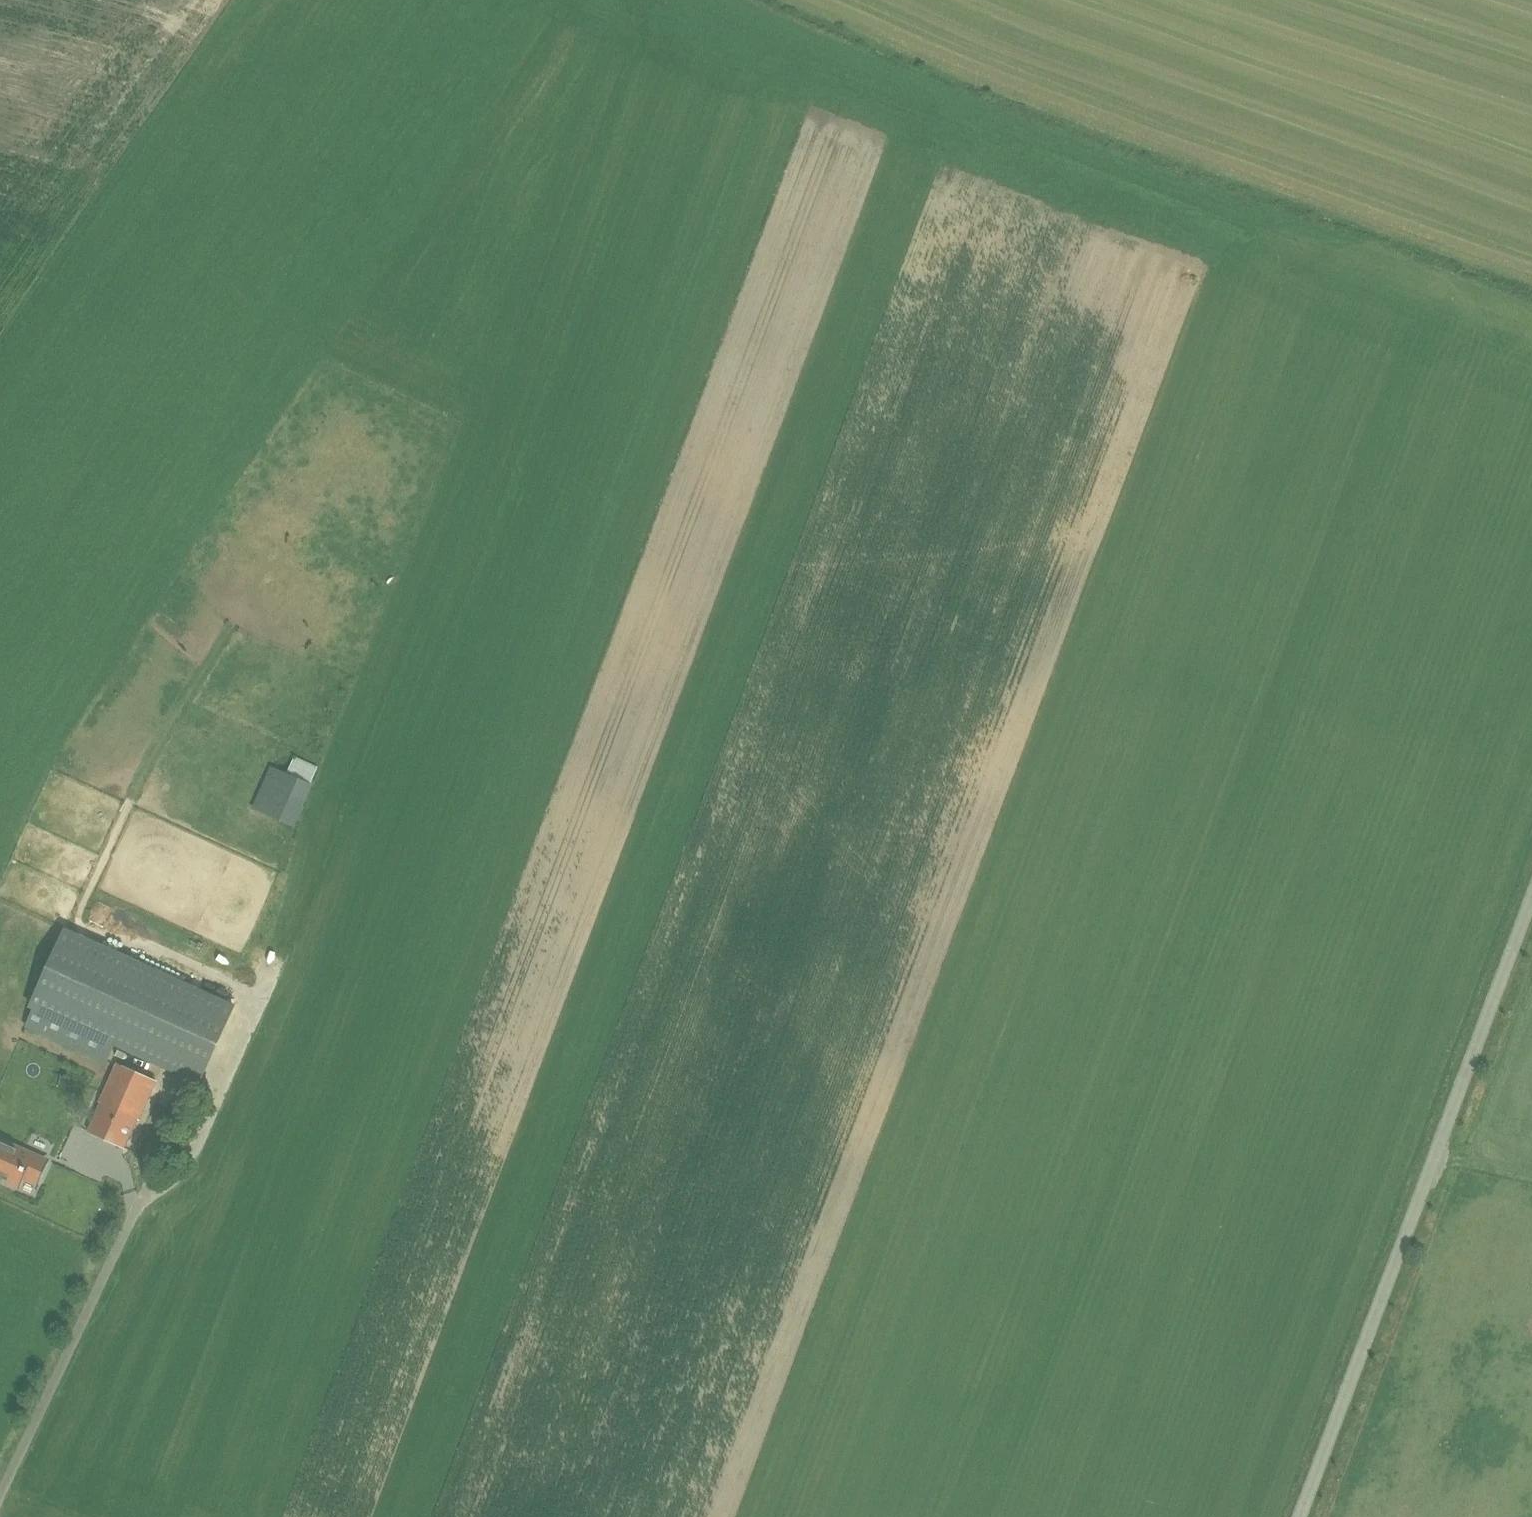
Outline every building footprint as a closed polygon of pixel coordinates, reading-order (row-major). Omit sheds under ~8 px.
[(295,756),(288,772),(272,765),(253,807),(295,826),(314,783),(311,782),(318,766),(295,756)] [(182,928),(193,936),(201,925),(189,917),(182,928)] [(233,1004),(66,929),(31,1006),(35,1008),(26,1027),(104,1061),(112,1043),(198,1081),(233,1004)] [(139,1118),(156,1080),(117,1063),(100,1101),(102,1102),(89,1131),(124,1147),(137,1118),(139,1118)] [(9,1142),(0,1138),(0,1177),(18,1185),(22,1176),(37,1183),(46,1161),(8,1144),(9,1142)]
